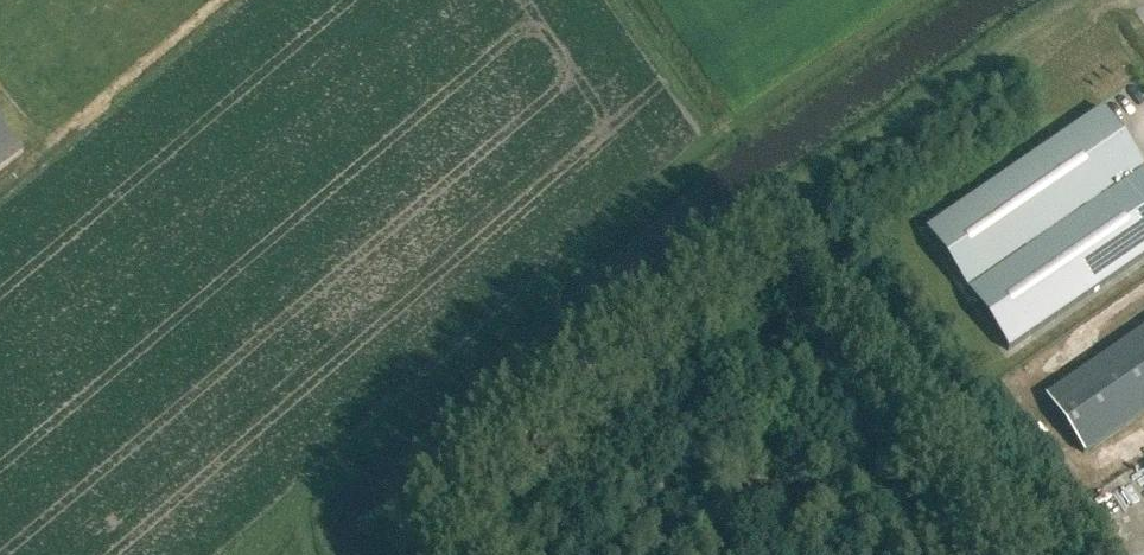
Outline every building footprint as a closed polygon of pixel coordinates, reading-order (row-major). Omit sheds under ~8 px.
[(966,292),(1008,352),(1143,259),(1143,171),(1143,170),(1120,135),(1103,110),(1063,138),(926,232),(966,292)] [(22,152),(0,126),(0,170),(22,152)] [(1045,398),(1084,455),(1143,413),(1143,330),(1045,398)]
